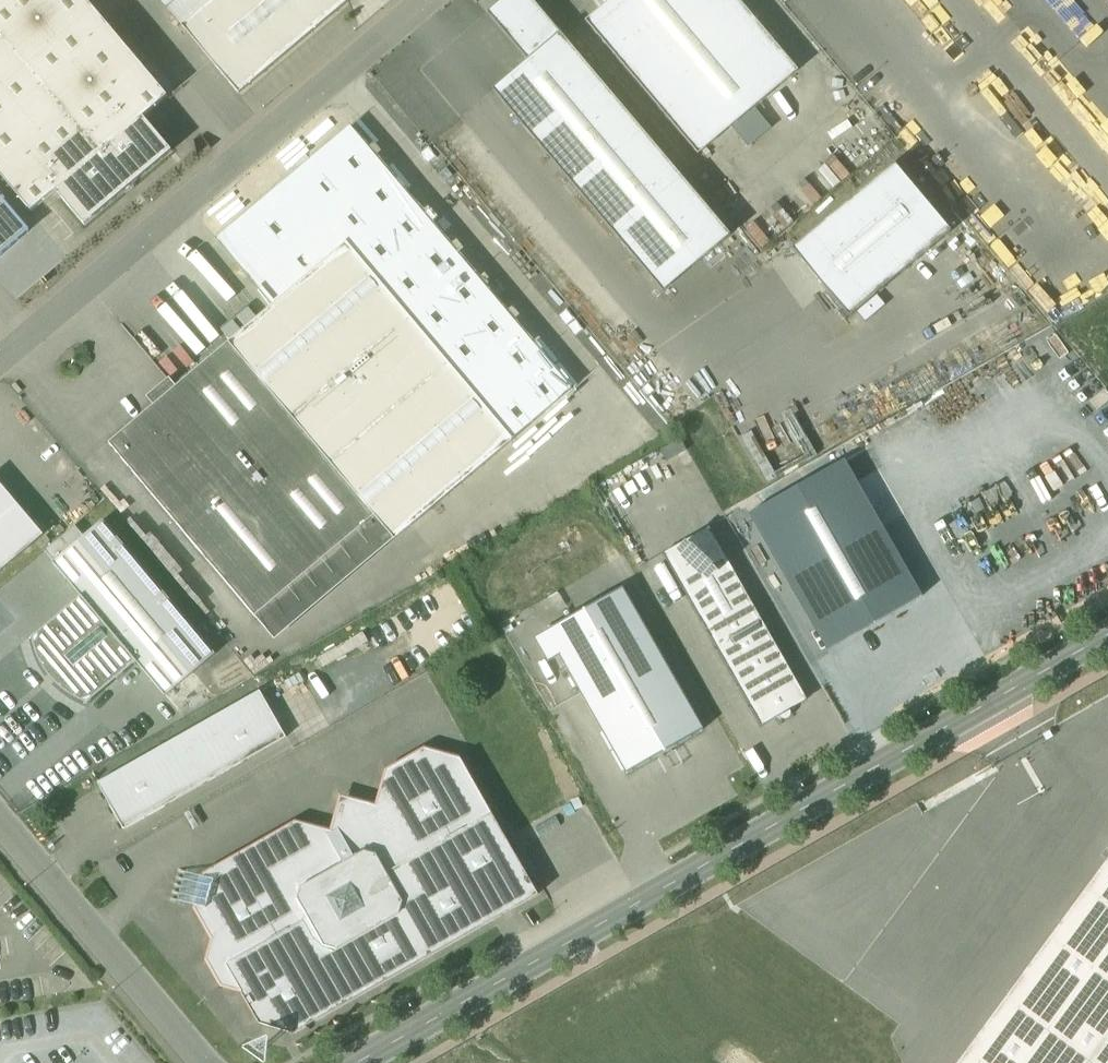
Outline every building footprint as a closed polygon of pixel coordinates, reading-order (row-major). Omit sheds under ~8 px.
[(85,0),(0,0),(0,175),(31,212),(143,118),(167,97),(85,0)] [(182,27),(213,0),(159,0),(182,27)] [(182,27),(239,95),(352,0),(213,0),(182,27)] [(561,36),(530,0),(505,0),(488,14),(529,63),(561,36)] [(698,156),(800,71),(740,0),(614,0),(586,23),(698,156)] [(664,293),(730,237),(561,36),(529,63),(495,92),(664,293)] [(143,118),(56,191),(84,225),(171,152),(143,118)] [(632,281),(637,277),(530,144),(522,150),(522,167),(509,166),(553,222),(517,221),(517,246),(524,240),(530,247),(530,261),(554,261),(554,268),(564,281),(632,281)] [(951,234),(893,164),(791,250),(849,319),(951,234)] [(32,231),(0,191),(0,257),(32,231)] [(344,246),(229,343),(395,539),(510,441),(344,246)] [(466,316),(499,363),(526,345),(490,295),(479,303),(495,325),(485,332),(471,312),(466,316)] [(229,343),(109,444),(255,617),(375,516),(229,343)] [(22,392),(15,383),(12,386),(19,395),(22,392)] [(831,653),(922,600),(842,461),(750,514),(831,653)] [(43,535),(0,484),(0,572),(43,535)] [(54,562),(53,563),(81,597),(137,664),(165,697),(215,655),(103,521),(84,537),(54,562)] [(75,526),(45,552),(54,562),(84,537),(75,526)] [(807,701),(709,528),(663,554),(761,727),(775,719),(794,709),(807,701)] [(622,589),(546,632),(627,774),(703,731),(622,589)] [(81,597),(31,639),(33,641),(39,661),(51,679),(67,693),(86,703),(86,704),(87,705),(137,664),(81,597)] [(367,638),(353,646),(357,655),(372,646),(367,638)] [(300,674),(285,683),(289,691),(304,682),(300,674)] [(260,692),(98,784),(124,830),(286,738),(260,692)] [(794,709),(775,719),(776,721),(778,722),(780,721),(782,720),(784,720),(786,720),(789,719),(790,717),(791,715),(792,715),(793,713),(795,711),(794,709)] [(386,771),(376,806),(344,798),(337,828),(331,831),(296,822),(204,874),(194,909),(212,940),(206,961),(221,988),(242,993),(260,1024),(294,1034),(538,895),(460,758),(425,748),(386,771)] [(955,1062),(1107,1062),(1107,856),(955,1062)]
